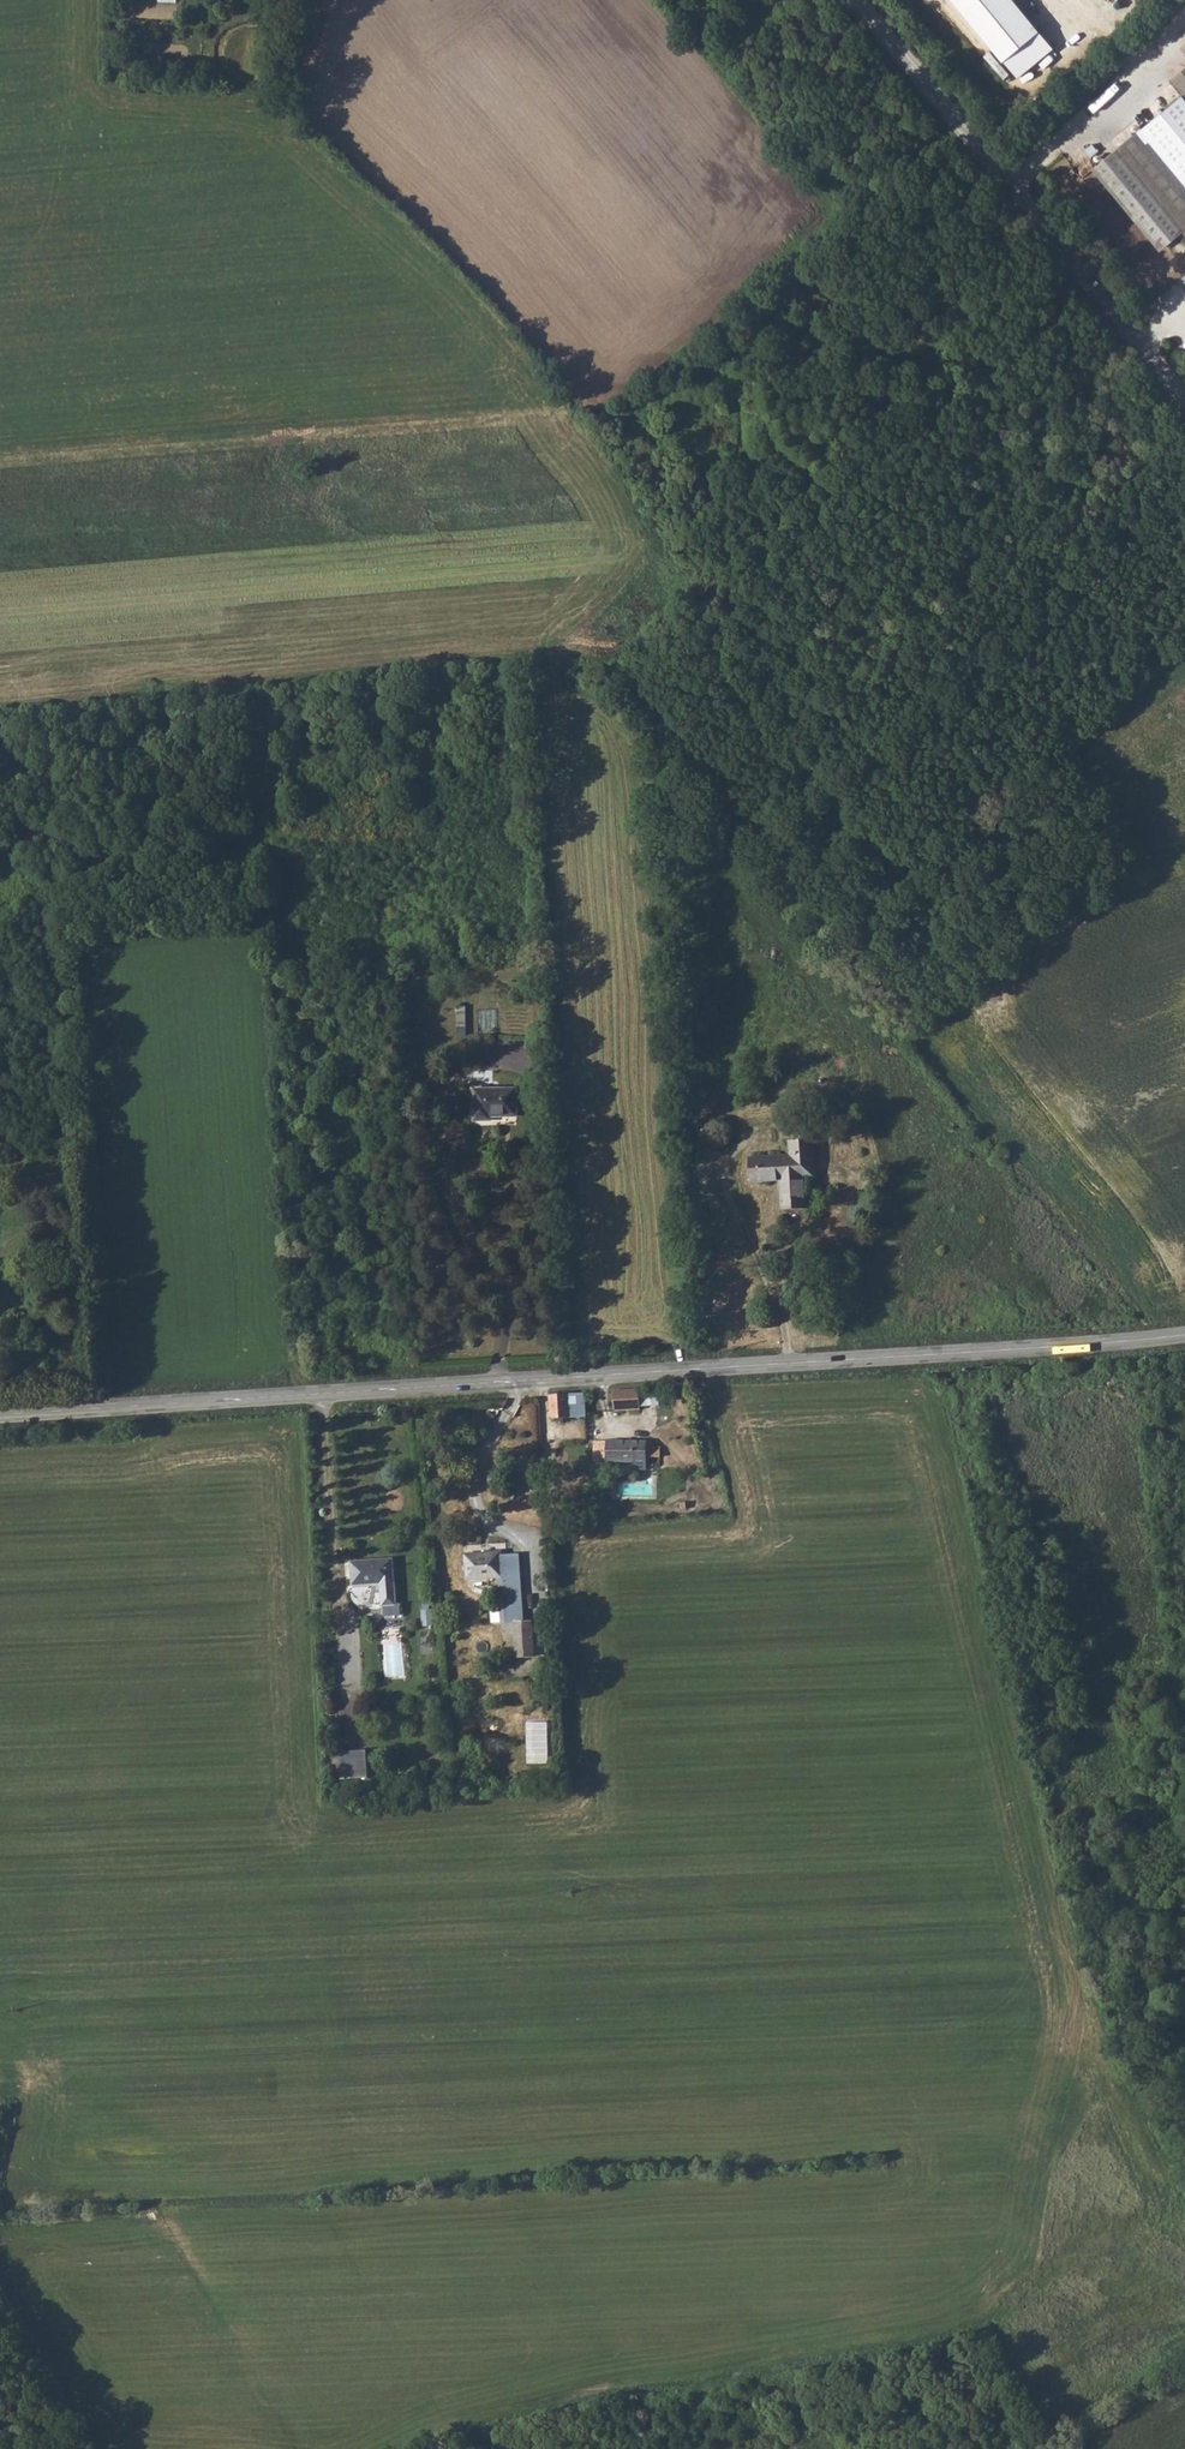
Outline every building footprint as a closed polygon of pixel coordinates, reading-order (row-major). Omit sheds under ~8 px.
[(1055,50),(1013,0),(949,0),(1019,83),(1055,50)] [(1169,82),(1182,98),(1138,134),(1184,189),(1184,70),(1169,82)] [(1111,154),(1091,170),(1119,203),(1159,254),(1183,234),(1184,236),(1184,192),(1135,134),(1111,154)] [(520,1093),(478,1096),(480,1126),(495,1125),(495,1120),(522,1118),(520,1093)] [(833,1149),(817,1151),(823,1218),(828,1218),(826,1189),(836,1188),(833,1149)] [(823,1218),(817,1151),(808,1151),(809,1167),(769,1170),(771,1193),(802,1191),(804,1219),(823,1218)] [(640,1400),(612,1402),(614,1423),(641,1421),(640,1400)] [(567,1404),(550,1405),(552,1431),(569,1430),(567,1404)] [(595,1450),(594,1470),(646,1472),(646,1475),(663,1476),(664,1457),(655,1457),(655,1452),(595,1450)] [(497,1554),(462,1557),(464,1583),(500,1571),(497,1555),(497,1554)] [(517,1557),(497,1555),(500,1571),(505,1628),(517,1627),(523,1627),(517,1557)] [(391,1562),(348,1565),(349,1587),(379,1585),(381,1608),(383,1619),(399,1618),(398,1607),(394,1608),(391,1562)] [(536,1673),(534,1637),(523,1627),(517,1627),(519,1674),(536,1673)] [(364,1756),(339,1757),(340,1781),(365,1780),(364,1756)] [(429,1785),(408,1786),(410,1796),(430,1794),(429,1785)]
